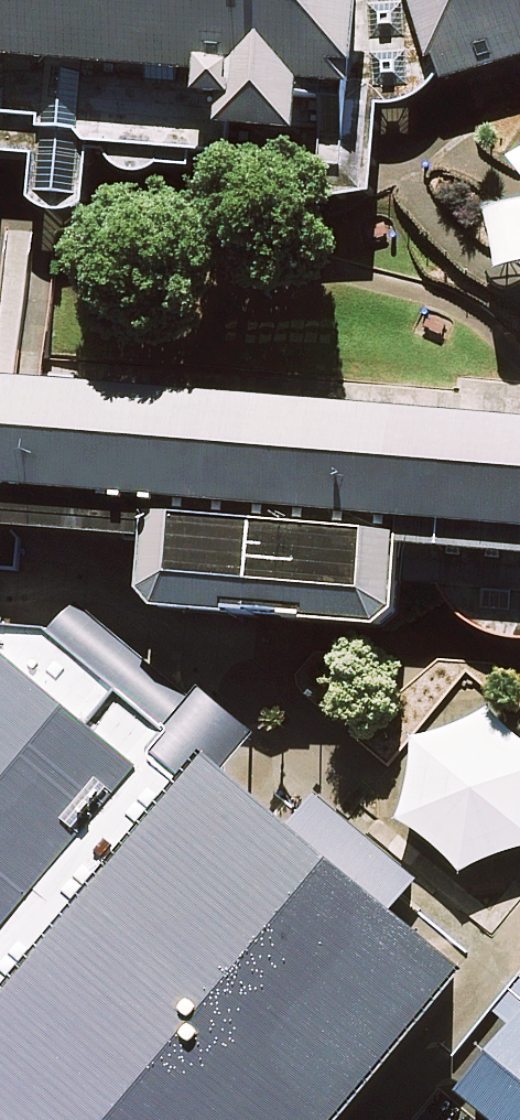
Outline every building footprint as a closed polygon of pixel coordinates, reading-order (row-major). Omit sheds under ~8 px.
[(356,181),(369,0),(0,0),(0,155),(356,181)] [(427,63),(436,64),(442,86),(519,64),(519,0),(409,0),(427,63)] [(488,209),(499,271),(519,267),(519,203),(488,209)] [(0,386),(0,536),(148,547),(144,596),(159,613),(374,634),(397,618),(403,590),(443,591),(469,625),(514,643),(519,641),(519,428),(0,386)] [(77,610),(50,635),(10,636),(6,623),(0,623),(0,958),(201,706),(77,610)] [(206,699),(201,706),(0,958),(0,1119),(350,1119),(468,979),(393,910),(419,879),(313,796),(290,826),(231,776),(258,741),(206,699)] [(491,714),(418,742),(406,819),(463,870),(519,849),(519,739),(491,714)] [(498,1014),(517,1034),(519,1031),(519,984),(498,1014)] [(517,1034),(460,1101),(482,1119),(519,1119),(519,1031),(517,1034)]
